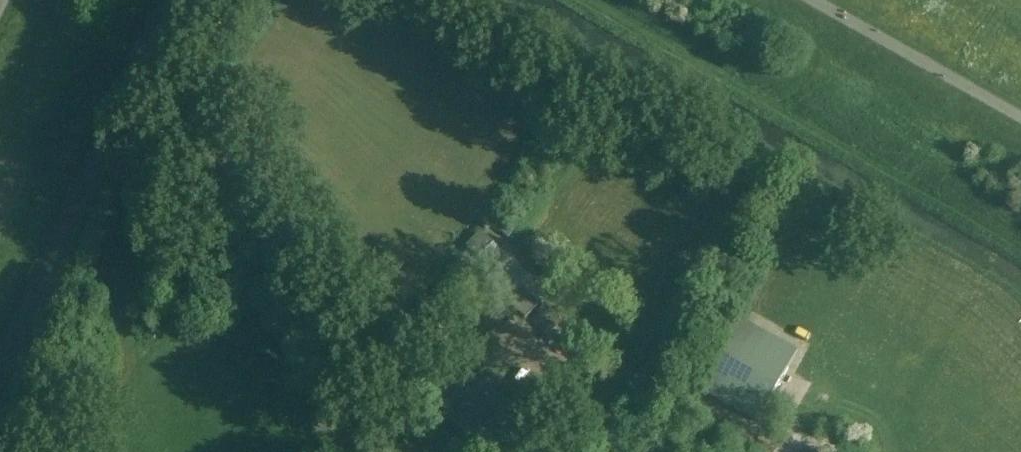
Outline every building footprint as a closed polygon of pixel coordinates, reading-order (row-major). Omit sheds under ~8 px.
[(501,232),(500,232),(508,239),(508,238),(510,236),(514,231),(507,225),(503,230),(501,232)] [(514,305),(512,307),(525,319),(539,304),(523,289),(524,288),(531,281),(532,280),(493,244),(479,259),(514,291),(507,298),(514,305)] [(531,281),(524,288),(541,305),(548,297),(531,281)] [(203,316),(198,324),(212,333),(217,326),(215,324),(203,316)] [(759,422),(799,351),(741,319),(702,389),(759,422)] [(208,332),(194,323),(189,330),(202,339),(208,332)] [(483,446),(512,407),(509,405),(502,399),(489,389),(478,404),(468,397),(451,420),(483,446)]
